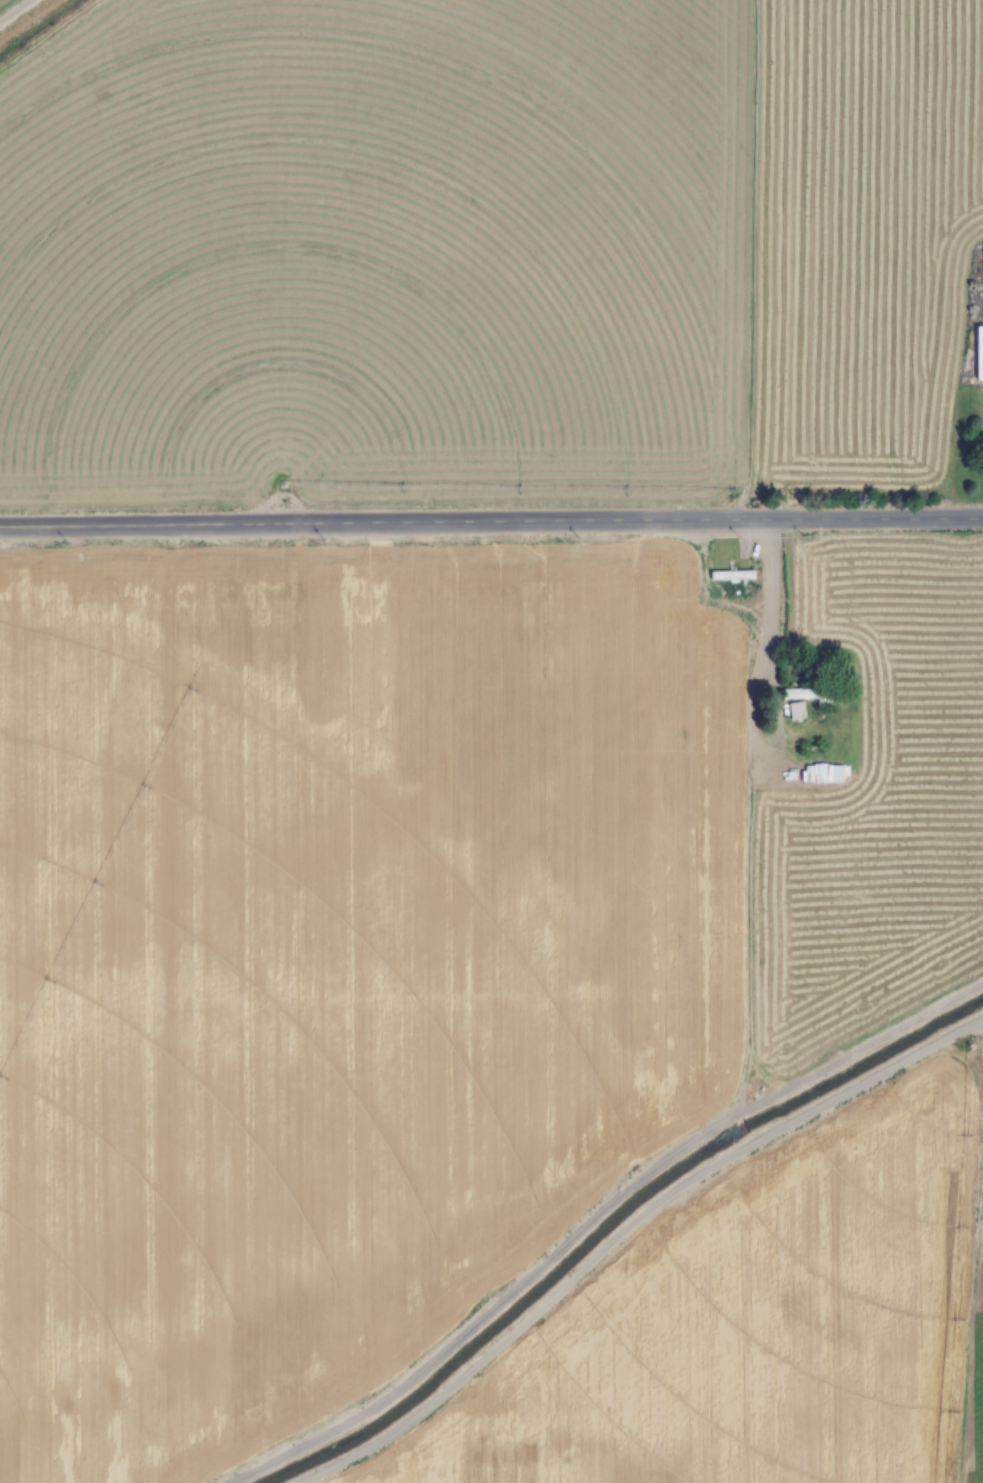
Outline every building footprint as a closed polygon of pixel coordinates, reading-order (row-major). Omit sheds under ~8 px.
[(709,582),(754,582),(754,571),(709,571),(709,582)] [(833,691),(783,690),(783,702),(789,702),(789,721),(804,721),(804,703),(833,703),(833,691)] [(804,765),(804,783),(842,783),(842,765),(804,765)]
